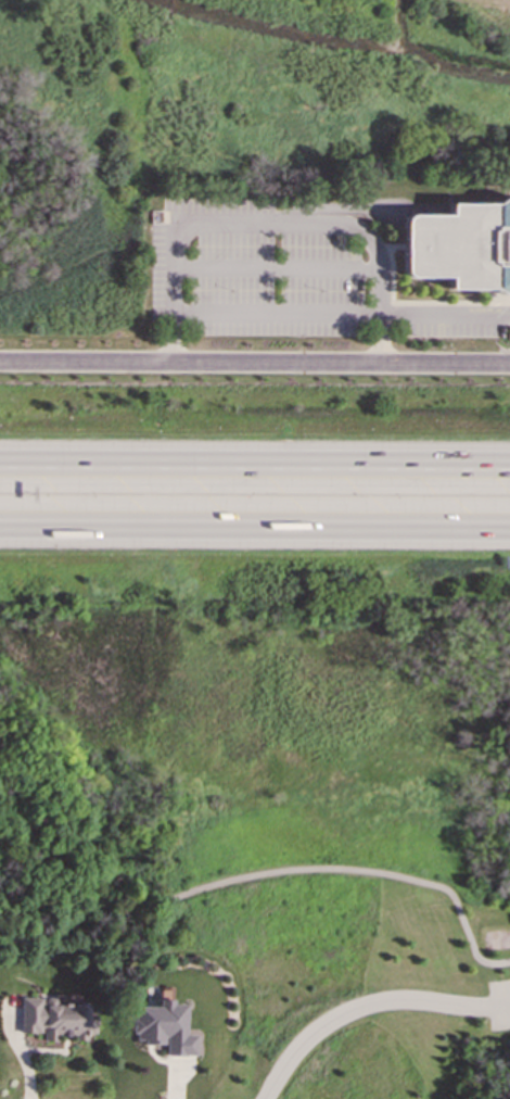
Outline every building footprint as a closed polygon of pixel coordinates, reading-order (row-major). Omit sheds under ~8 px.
[(447,215),(408,215),(404,217),(401,220),(400,271),(403,276),(407,278),(447,278),(446,289),(493,289),(496,292),(500,293),(508,295),(509,295),(509,198),(508,198),(501,199),(496,201),(493,204),(447,204),(447,215)] [(18,1033),(40,1033),(40,1041),(55,1041),(55,1038),(86,1039),(86,1033),(93,1033),(93,1014),(87,1014),(87,1003),(66,1003),(66,1006),(52,1006),(52,998),(18,998),(18,1033)] [(193,1056),(193,1035),(184,1035),(184,1003),(170,1003),(171,999),(157,999),(157,1007),(131,1007),(131,1044),(163,1044),(163,1056),(193,1056)]
